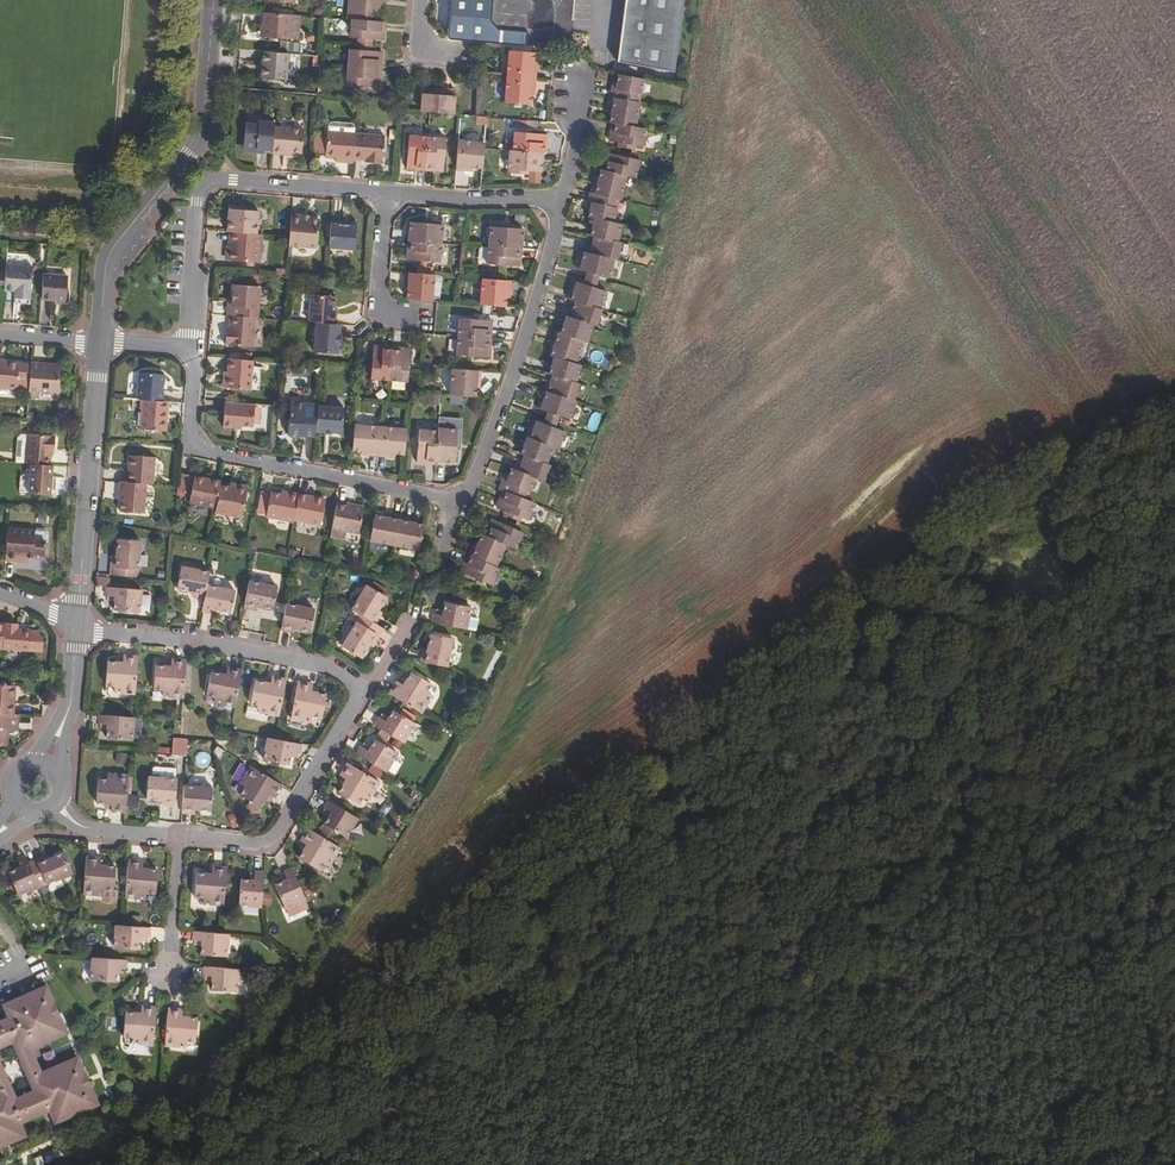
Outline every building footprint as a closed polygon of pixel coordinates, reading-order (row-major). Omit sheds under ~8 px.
[(384,0),(352,0),(350,22),(353,23),(352,42),(356,42),(373,44),(384,44),(385,26),(379,26),(380,14),(377,14),(378,8),(384,8),(384,0)] [(519,0),(492,0),(490,21),(498,31),(526,34),(528,16),(533,12),(533,5),(530,1),(525,1),(519,0)] [(615,64),(673,71),(682,0),(623,0),(615,64)] [(267,17),(263,17),(263,29),(258,29),(257,41),(265,42),(267,17)] [(290,19),(267,17),(265,42),(288,44),(290,19)] [(290,19),(288,44),(297,44),(299,19),(290,19)] [(373,44),(356,42),(356,48),(356,54),(372,55),(373,44)] [(259,62),(260,51),(240,50),(239,61),(259,62)] [(507,77),(536,79),(536,69),(532,69),(533,54),(508,52),(507,77)] [(372,55),(356,54),(350,54),(349,71),(348,89),(359,90),(380,92),(382,56),(372,55)] [(288,58),(264,56),(262,83),(286,85),(288,58)] [(642,79),(616,75),(614,89),(610,89),(608,99),(607,107),(611,108),(609,124),(612,124),(609,142),(618,144),(633,146),(641,148),(644,130),(634,128),(638,104),(642,79)] [(536,79),(507,77),(506,103),(531,104),(531,89),(536,89),(536,79)] [(423,113),(455,115),(456,91),(448,91),(447,96),(437,95),(424,94),(423,113)] [(513,132),(527,132),(527,121),(514,121),(513,132)] [(249,129),(247,155),(260,155),(260,152),(273,152),(275,130),(275,126),(272,126),(262,126),(262,129),(249,129)] [(285,155),(291,155),(302,156),(303,132),(275,130),(273,152),(273,157),(285,158),(285,155)] [(515,133),(515,151),(544,153),(547,154),(547,135),(515,133)] [(345,161),(345,164),(355,165),(356,161),(358,137),(350,136),(350,135),(328,134),(328,140),(327,156),(327,160),(336,160),(345,161)] [(364,136),(358,135),(358,137),(356,161),(383,163),(385,137),(364,136)] [(426,171),(428,139),(413,138),(411,171),(426,171)] [(327,156),(328,140),(315,139),(314,155),(327,156)] [(443,139),(428,139),(426,171),(441,173),(443,139)] [(460,142),(459,141),(457,171),(467,171),(467,167),(483,168),(484,149),(485,143),(460,142)] [(632,153),(633,146),(618,144),(618,150),(617,156),(632,159),(632,153)] [(515,151),(511,151),(510,174),(523,175),(523,171),(543,172),(544,153),(515,151)] [(632,159),(617,156),(605,154),(603,171),(599,170),(596,184),(593,183),(590,193),(588,203),(591,204),(589,218),(594,219),(593,226),(590,237),(598,238),(596,245),(584,243),(582,251),(578,272),(586,274),(598,276),(609,279),(613,259),(618,260),(621,243),(617,242),(620,225),(613,224),(618,199),(620,200),(625,176),(634,178),(638,160),(632,159)] [(230,234),(257,236),(258,212),(240,212),(240,208),(229,208),(228,234),(230,234)] [(320,222),(292,219),(291,238),(290,248),(318,251),(320,222)] [(412,224),(411,244),(443,246),(444,235),(446,235),(447,224),(444,224),(444,222),(436,222),(436,221),(430,221),(430,225),(412,224)] [(491,247),(523,249),(525,231),(506,230),(507,224),(493,223),(491,247)] [(357,228),(332,226),(331,250),(356,252),(357,228)] [(262,236),(257,236),(230,234),(229,262),(261,263),(262,236)] [(443,263),(443,246),(411,244),(410,261),(443,263)] [(523,249),(491,247),(490,265),(521,267),(523,249)] [(32,274),(7,272),(6,288),(16,289),(15,303),(31,304),(32,274)] [(598,276),(586,274),(584,286),(595,290),(597,283),(598,276)] [(435,302),(436,277),(407,275),(407,285),(410,285),(410,291),(410,300),(435,302)] [(484,281),(482,305),(506,307),(507,294),(512,294),(512,283),(484,281)] [(68,283),(45,282),(43,305),(67,306),(68,283)] [(549,413),(560,417),(571,421),(576,403),(574,402),(580,384),(577,384),(591,343),(589,343),(594,327),(598,328),(603,311),(600,310),(605,292),(595,290),(584,286),(573,283),(569,300),(566,311),(577,314),(575,320),(568,318),(566,326),(563,334),(556,332),(554,342),(557,343),(552,358),(555,359),(553,366),(550,375),(556,377),(554,383),(543,380),(539,390),(545,392),(540,410),(549,413)] [(229,306),(228,317),(231,317),(256,319),(258,319),(260,287),(234,285),(232,306),(229,306)] [(313,295),(312,323),(317,324),(338,325),(338,314),(336,314),(336,296),(334,296),(317,295),(313,295)] [(255,347),(256,319),(231,317),(230,334),(227,334),(227,346),(255,347)] [(461,322),(460,337),(492,339),(493,324),(461,322)] [(338,325),(317,324),(316,352),(339,354),(340,345),(343,345),(343,335),(340,335),(341,325),(338,325)] [(491,355),(492,339),(460,337),(459,353),(491,355)] [(374,381),(391,383),(394,350),(375,349),(374,381)] [(394,350),(391,383),(407,384),(409,352),(394,350)] [(252,363),(230,361),(228,390),(251,391),(252,363)] [(17,396),(19,370),(1,369),(0,368),(0,395),(17,396)] [(59,400),(59,379),(59,374),(56,374),(49,374),(49,370),(32,369),(29,405),(38,405),(39,399),(59,400)] [(482,371),(454,369),(453,396),(477,398),(477,382),(482,382),(482,371)] [(141,375),(139,401),(141,401),(164,403),(165,377),(141,375)] [(461,405),(462,399),(449,396),(448,403),(461,405)] [(164,403),(141,401),(141,411),(143,411),(143,432),(167,433),(168,421),(165,420),(165,413),(168,414),(169,403),(164,403)] [(289,435),(317,437),(317,432),(319,406),(319,405),(291,403),(289,435)] [(256,407),(225,405),(224,430),(238,430),(238,428),(254,428),(256,407)] [(344,408),(319,406),(317,432),(343,434),(344,408)] [(558,422),(560,417),(549,413),(547,418),(545,423),(556,427),(558,422)] [(508,511),(519,515),(530,520),(536,504),(527,500),(536,478),(545,482),(552,465),(548,464),(554,446),(560,448),(566,431),(556,427),(545,423),(534,420),(525,445),(522,454),(529,456),(526,463),(514,459),(511,468),(513,469),(509,482),(505,480),(501,490),(505,492),(499,507),(508,511)] [(382,430),(356,428),(354,453),(369,453),(369,456),(380,457),(382,430)] [(389,455),(406,455),(407,432),(382,430),(380,457),(389,457),(389,455)] [(460,431),(439,431),(439,433),(437,464),(456,464),(457,446),(460,446),(460,431)] [(437,464),(439,433),(419,432),(418,464),(437,465),(437,464)] [(29,440),(27,470),(33,471),(52,472),(53,455),(56,455),(57,442),(29,440)] [(142,485),(147,485),(153,486),(154,462),(129,460),(130,469),(130,484),(142,485)] [(52,472),(33,471),(32,499),(52,500),(54,472),(52,472)] [(130,484),(122,483),(121,513),(146,515),(147,491),(147,485),(142,485),(130,484)] [(216,517),(221,492),(221,490),(194,485),(190,512),(216,517)] [(216,517),(216,520),(217,520),(242,524),(247,497),(221,492),(216,517)] [(258,519),(267,521),(271,499),(262,498),(258,519)] [(294,525),(299,499),(290,498),(289,500),(271,498),(271,499),(267,521),(267,523),(294,528),(294,525)] [(299,499),(294,525),(322,529),(326,504),(299,499)] [(338,511),(333,540),(358,544),(363,518),(352,516),(350,512),(338,511)] [(505,518),(503,524),(513,529),(516,522),(519,515),(508,511),(505,518)] [(377,515),(371,545),(395,549),(418,553),(423,523),(410,521),(410,524),(400,523),(391,521),(391,517),(377,515)] [(513,529),(503,524),(494,520),(487,536),(484,535),(478,549),(474,547),(470,556),(463,573),(494,586),(501,569),(497,567),(507,545),(518,550),(525,533),(513,529)] [(24,535),(9,535),(7,566),(20,567),(20,564),(45,565),(46,549),(36,549),(36,537),(24,536),(24,535)] [(116,565),(115,581),(141,583),(143,558),(147,558),(147,551),(144,551),(145,547),(122,546),(121,565),(116,565)] [(252,548),(250,555),(257,557),(259,549),(252,548)] [(211,591),(214,576),(183,572),(180,594),(198,597),(198,601),(209,603),(211,591)] [(266,590),(251,588),(246,613),(255,615),(255,610),(275,614),(278,592),(275,592),(276,588),(267,587),(266,590)] [(363,599),(353,614),(363,620),(376,629),(381,620),(378,617),(387,600),(368,589),(366,593),(363,592),(360,597),(363,599)] [(234,617),(236,605),(237,595),(232,595),(233,591),(224,590),(223,593),(211,591),(209,603),(206,617),(214,618),(214,614),(234,617)] [(143,595),(109,593),(109,602),(117,603),(117,615),(141,617),(143,595)] [(303,612),(289,610),(284,635),(291,637),(292,632),(310,636),(313,633),(316,614),(312,614),(313,610),(304,609),(303,612)] [(437,622),(437,629),(470,636),(473,615),(448,610),(447,623),(437,622)] [(376,629),(363,620),(351,641),(345,641),(343,646),(345,649),(344,652),(363,663),(372,646),(376,648),(384,633),(376,629)] [(5,654),(4,656),(30,657),(42,657),(43,647),(38,637),(30,637),(30,636),(19,636),(19,630),(7,629),(6,631),(5,654)] [(426,669),(450,674),(452,661),(457,658),(458,650),(457,648),(456,647),(453,646),(434,643),(431,661),(427,661),(426,669)] [(117,697),(137,698),(140,662),(125,661),(125,668),(109,667),(108,690),(117,691),(117,697)] [(187,666),(187,665),(173,664),(173,671),(158,671),(157,694),(165,694),(165,700),(185,701),(187,666)] [(216,707),(237,712),(244,673),(243,674),(230,672),(229,679),(214,676),(209,700),(210,701),(217,701),(216,707)] [(400,689),(393,701),(425,720),(435,703),(431,700),(436,692),(415,680),(407,693),(400,689)] [(283,720),(289,684),(273,681),(272,688),(258,686),(255,709),(263,711),(262,716),(283,720)] [(329,698),(315,696),(316,688),(301,686),(294,722),(313,725),(314,720),(325,722),(329,698)] [(16,719),(17,708),(15,708),(15,700),(18,700),(18,691),(0,690),(0,718),(16,719)] [(5,748),(5,737),(17,737),(17,719),(16,719),(0,718),(0,750),(5,748)] [(393,740),(407,748),(418,730),(396,718),(390,728),(383,724),(379,731),(386,735),(393,740)] [(134,745),(135,723),(101,720),(101,730),(109,730),(108,743),(134,745)] [(393,740),(386,735),(378,747),(386,751),(393,740)] [(278,744),(271,742),(268,764),(292,769),(294,756),(303,758),(305,748),(278,744)] [(364,753),(360,760),(389,778),(400,760),(386,751),(378,747),(372,758),(364,753)] [(383,788),(352,770),(344,783),(349,786),(342,800),(363,812),(367,804),(373,807),(383,788)] [(164,783),(178,784),(179,774),(157,772),(155,774),(155,779),(161,780),(164,783)] [(284,792),(252,772),(243,788),(248,792),(243,800),(263,811),(270,800),(276,803),(284,792)] [(113,779),(110,779),(110,782),(110,785),(106,785),(105,785),(100,785),(100,790),(99,807),(113,808),(113,817),(126,817),(130,780),(113,779)] [(153,783),(150,782),(149,805),(163,805),(167,806),(167,810),(176,811),(178,784),(164,783),(161,780),(155,779),(153,783)] [(202,793),(186,793),(184,818),(193,818),(193,815),(213,816),(214,793),(212,793),(210,789),(205,789),(202,793)] [(129,801),(128,812),(138,813),(139,801),(129,801)] [(350,844),(361,824),(333,806),(328,816),(335,820),(328,831),(335,836),(350,844)] [(329,846),(335,836),(328,831),(322,842),(329,846)] [(322,842),(310,834),(302,847),(309,851),(301,865),(320,877),(324,869),(330,872),(341,853),(329,846),(322,842)] [(42,893),(62,884),(64,885),(65,886),(67,886),(70,885),(72,884),(73,883),(74,881),(73,879),(75,878),(65,859),(48,868),(46,862),(31,869),(42,893)] [(31,869),(28,862),(19,866),(23,874),(10,880),(21,902),(42,893),(31,869)] [(87,902),(96,903),(107,904),(107,897),(116,897),(117,874),(102,873),(102,865),(89,865),(88,883),(87,902)] [(130,867),(127,904),(148,906),(148,900),(157,900),(159,876),(144,876),(144,868),(130,867)] [(226,912),(229,876),(213,875),(213,882),(198,881),(197,904),(206,905),(206,911),(226,912)] [(288,916),(307,908),(294,876),(286,879),(289,888),(277,893),(288,916)] [(241,913),(263,914),(266,880),(257,879),(257,881),(256,888),(251,888),(242,887),(241,913)] [(125,931),(120,931),(118,955),(143,957),(144,943),(152,943),(152,934),(125,932),(125,931)] [(231,940),(224,940),(197,938),(196,949),(205,949),(205,962),(230,963),(231,940)] [(95,965),(94,986),(119,989),(120,976),(125,976),(128,976),(128,967),(121,967),(95,965)] [(242,977),(207,974),(207,983),(216,983),(215,997),(240,998),(242,977)] [(1,1099),(0,1099),(0,1157),(28,1144),(22,1129),(29,1126),(30,1129),(44,1123),(43,1120),(51,1116),(58,1131),(101,1112),(94,1097),(88,1099),(82,1084),(87,1082),(80,1065),(44,1081),(33,1056),(69,1040),(62,1024),(57,1027),(50,1012),(55,1009),(48,993),(5,1012),(12,1026),(5,1029),(2,1028),(0,1029),(0,1056),(16,1049),(38,1098),(20,1106),(0,1064),(0,1097),(1,1099)] [(128,1020),(127,1043),(135,1043),(135,1050),(155,1051),(157,1015),(143,1014),(143,1021),(128,1020)] [(186,1016),(171,1016),(168,1052),(188,1054),(188,1049),(198,1049),(199,1026),(185,1024),(186,1016)]
